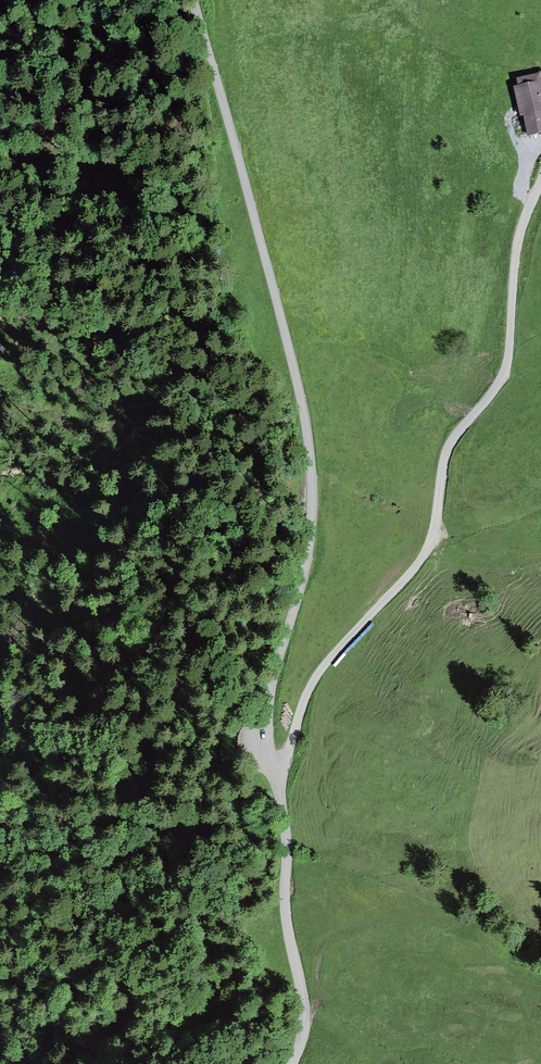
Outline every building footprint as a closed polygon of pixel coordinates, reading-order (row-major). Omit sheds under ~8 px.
[(516,82),(527,135),(540,132),(540,77),(516,82)]
